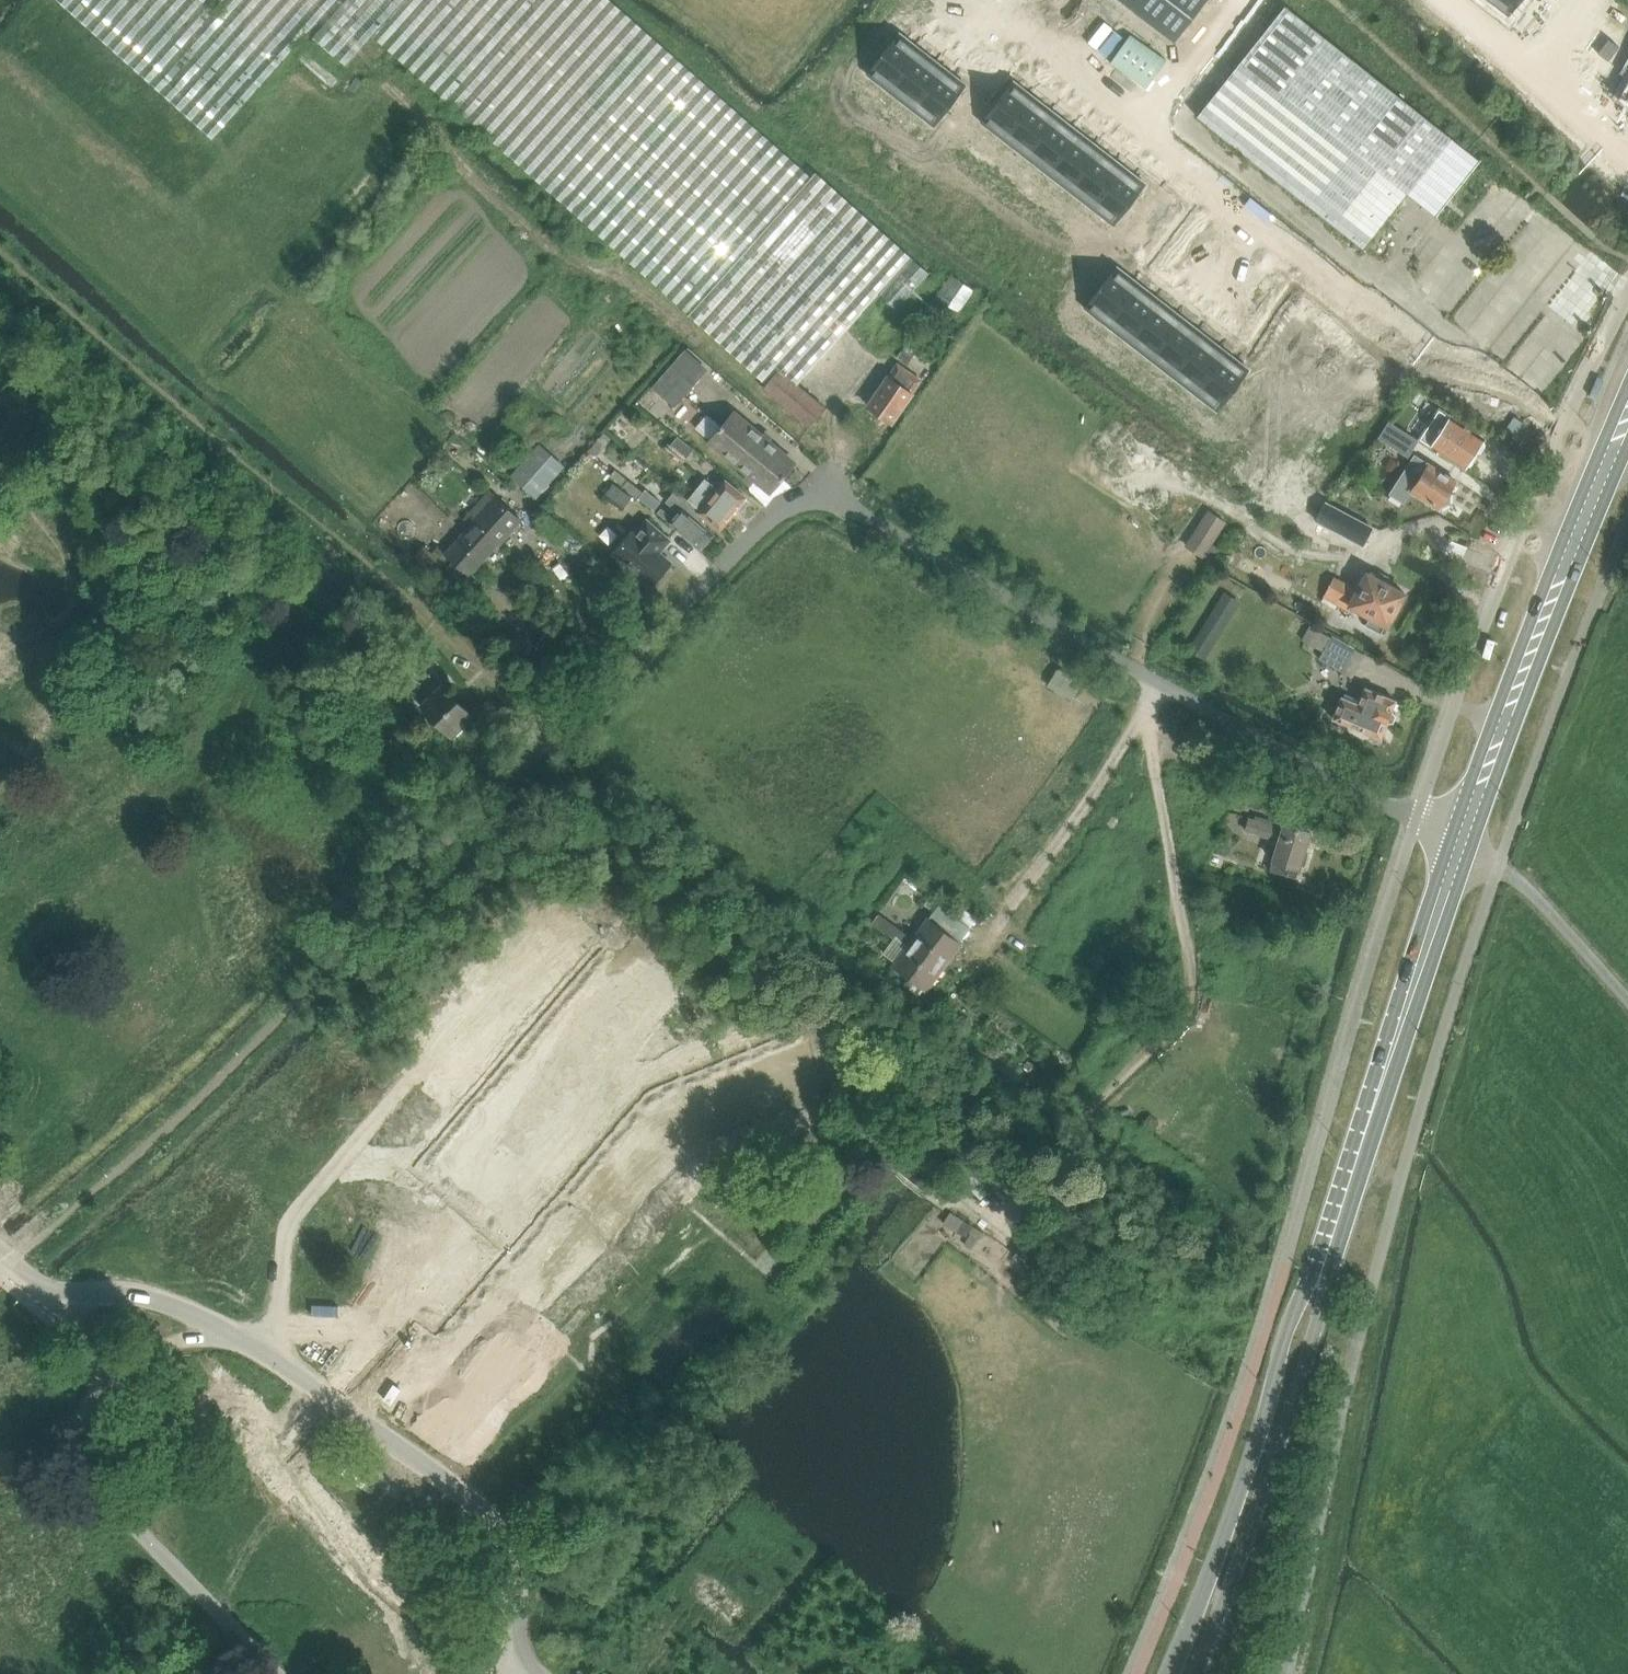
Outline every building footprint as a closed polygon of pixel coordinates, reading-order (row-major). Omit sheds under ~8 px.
[(213,139),(309,31),(337,0),(58,0),(213,139)] [(309,31),(346,65),(373,35),(404,0),(337,0),(309,31)] [(373,35),(408,66),(449,102),(569,208),(688,313),(812,176),(773,142),(719,94),(612,0),(404,0),(373,35)] [(1175,42),(1207,0),(1120,0),(1175,42)] [(1508,14),(1506,16),(1507,17),(1521,0),(1490,0),(1508,14)] [(1287,3),(1198,116),(1316,210),(1363,248),(1408,192),(1451,137),(1452,135),(1287,3)] [(899,32),(867,74),(868,75),(870,73),(891,89),(920,52),(899,35),(901,33),(899,32)] [(1609,39),(1603,46),(1614,54),(1619,47),(1609,39)] [(1598,53),(1608,61),(1614,54),(1603,46),(1598,53)] [(920,52),(891,89),(913,107),(942,69),(920,52)] [(942,69),(913,107),(935,123),(933,125),(934,126),(955,99),(957,97),(964,87),(965,87),(966,85),(965,84),(964,86),(942,69)] [(1014,81),(981,122),(982,123),(984,121),(1005,137),(1034,100),(1013,84),(1015,81),(1014,81)] [(1034,100),(1005,137),(1027,154),(1056,117),(1034,100)] [(1056,117),(1027,154),(1049,171),(1078,134),(1056,117)] [(1078,134),(1049,171),(1071,189),(1100,151),(1078,134)] [(1451,137),(1408,192),(1436,214),(1456,188),(1479,159),(1478,158),(1451,137)] [(1100,151),(1071,189),(1093,206),(1122,168),(1100,151)] [(1122,168),(1093,206),(1114,222),(1113,224),(1114,225),(1115,223),(1116,223),(1116,222),(1146,184),(1145,183),(1143,185),(1122,168)] [(710,290),(688,313),(768,383),(764,387),(811,426),(826,408),(797,383),(878,292),(897,309),(929,272),(910,256),(816,171),(812,176),(710,290)] [(1117,266),(1085,308),(1086,309),(1088,307),(1109,323),(1138,286),(1117,269),(1118,267),(1117,266)] [(974,290),(951,274),(929,306),(940,313),(952,323),(974,290)] [(1141,285),(1112,322),(1133,339),(1162,302),(1141,285)] [(1162,302),(1133,339),(1155,356),(1184,319),(1162,302)] [(940,313),(929,306),(927,305),(915,323),(928,331),(940,313)] [(1184,319),(1155,356),(1176,373),(1206,336),(1184,319)] [(908,364),(927,336),(916,329),(898,356),(908,364)] [(1206,336),(1176,373),(1198,390),(1227,354),(1206,336)] [(1227,354),(1198,390),(1219,408),(1249,371),(1227,354)] [(892,423),(912,394),(920,382),(896,366),(868,407),(892,423)] [(664,401),(683,377),(671,367),(651,391),(664,401)] [(683,377),(664,401),(676,410),(695,387),(683,377)] [(1597,378),(1590,395),(1597,398),(1604,381),(1597,378)] [(1439,411),(1419,439),(1422,441),(1464,470),(1465,468),(1472,466),(1477,459),(1477,452),(1484,441),(1470,432),(1439,411)] [(733,413),(722,426),(753,451),(751,454),(785,482),(798,466),(733,413)] [(707,416),(697,428),(711,440),(709,442),(774,495),(785,482),(751,454),(753,451),(722,426),(708,415),(707,416)] [(1514,416),(1507,427),(1515,433),(1522,422),(1514,416)] [(1388,422),(1378,438),(1408,457),(1417,441),(1388,422)] [(685,461),(693,450),(677,437),(668,448),(685,461)] [(598,442),(590,450),(597,456),(604,447),(598,442)] [(539,443),(510,476),(537,500),(566,466),(539,443)] [(1458,483),(1416,457),(1391,497),(1403,505),(1412,491),(1441,508),(1440,510),(1441,510),(1444,506),(1450,503),(1451,495),(1458,483)] [(644,491),(615,469),(610,475),(655,509),(662,501),(646,488),(644,491)] [(675,491),(720,528),(735,511),(739,513),(749,502),(726,482),(717,492),(705,481),(689,500),(676,490),(675,491)] [(633,495),(614,482),(605,495),(624,509),(633,495)] [(500,545),(522,520),(490,490),(464,519),(470,524),(444,552),(469,575),(497,543),(500,545)] [(720,529),(720,528),(675,491),(666,501),(679,513),(673,520),(664,512),(660,516),(701,550),(713,536),(704,528),(710,521),(720,529)] [(1209,508),(1185,544),(1204,557),(1206,555),(1213,560),(1221,548),(1212,542),(1227,520),(1209,508)] [(1341,510),(1331,529),(1362,545),(1372,527),(1341,510)] [(549,515),(548,517),(542,523),(555,534),(562,526),(549,515)] [(633,527),(612,552),(653,586),(675,562),(663,552),(674,539),(648,517),(637,530),(633,527)] [(446,563),(424,544),(415,555),(436,574),(446,563)] [(1409,593),(1391,584),(1385,580),(1384,581),(1367,572),(1357,589),(1335,577),(1322,601),(1335,608),(1337,605),(1351,612),(1353,609),(1370,618),(1366,626),(1381,634),(1387,623),(1391,625),(1409,593)] [(1204,658),(1239,603),(1225,594),(1191,649),(1204,658)] [(1355,650),(1310,626),(1302,640),(1323,652),(1325,647),(1349,661),(1355,650)] [(1343,672),(1349,661),(1325,647),(1323,652),(1319,659),(1343,672)] [(453,737),(473,717),(443,685),(422,705),(453,737)] [(1394,723),(1397,716),(1393,711),(1397,701),(1367,688),(1360,704),(1342,697),(1334,718),(1351,725),(1351,726),(1380,738),(1382,738),(1388,724),(1394,723)] [(369,690),(360,699),(370,709),(379,701),(369,690)] [(1304,851),(1311,831),(1284,823),(1282,826),(1249,816),(1246,827),(1279,838),(1269,869),(1296,876),(1300,864),(1305,865),(1309,852),(1304,851)] [(879,913),(873,921),(906,947),(892,966),(926,992),(962,944),(928,918),(927,919),(928,919),(913,939),(879,913)] [(705,1009),(692,1014),(695,1021),(708,1016),(705,1009)] [(692,1014),(679,1019),(682,1026),(695,1021),(692,1014)] [(708,1016),(695,1021),(698,1028),(711,1023),(708,1016)] [(695,1021),(682,1026),(685,1033),(698,1028),(695,1021)] [(711,1023),(698,1028),(701,1036),(713,1031),(711,1023)] [(698,1028),(685,1033),(688,1041),(701,1036),(698,1028)] [(713,1031),(701,1036),(704,1043),(716,1038),(713,1031)] [(701,1036),(688,1041),(691,1048),(704,1043),(701,1036)] [(606,1048),(597,1058),(603,1063),(612,1053),(606,1048)] [(612,1053),(603,1063),(609,1068),(618,1058),(612,1053)] [(618,1058),(609,1068),(615,1074),(624,1064),(618,1058)] [(624,1064),(615,1074),(621,1079),(630,1069),(624,1064)] [(590,1066),(582,1076),(588,1081),(596,1072),(590,1066)] [(630,1069),(621,1079),(627,1084),(636,1074),(630,1069)] [(596,1072),(588,1081),(593,1087),(602,1077),(596,1072)] [(602,1077),(593,1087),(599,1092),(608,1082),(602,1077)] [(608,1082),(599,1092),(605,1097),(614,1087),(608,1082)] [(614,1087),(605,1097),(611,1102),(620,1092),(614,1087)] [(518,1265),(501,1285),(535,1314),(553,1295),(518,1265)] [(501,1285),(484,1304),(526,1341),(543,1321),(535,1314),(501,1285)] [(484,1304),(467,1324),(501,1354),(509,1361),(526,1341),(484,1304)] [(467,1324),(449,1344),(484,1374),(501,1354),(467,1324)]
